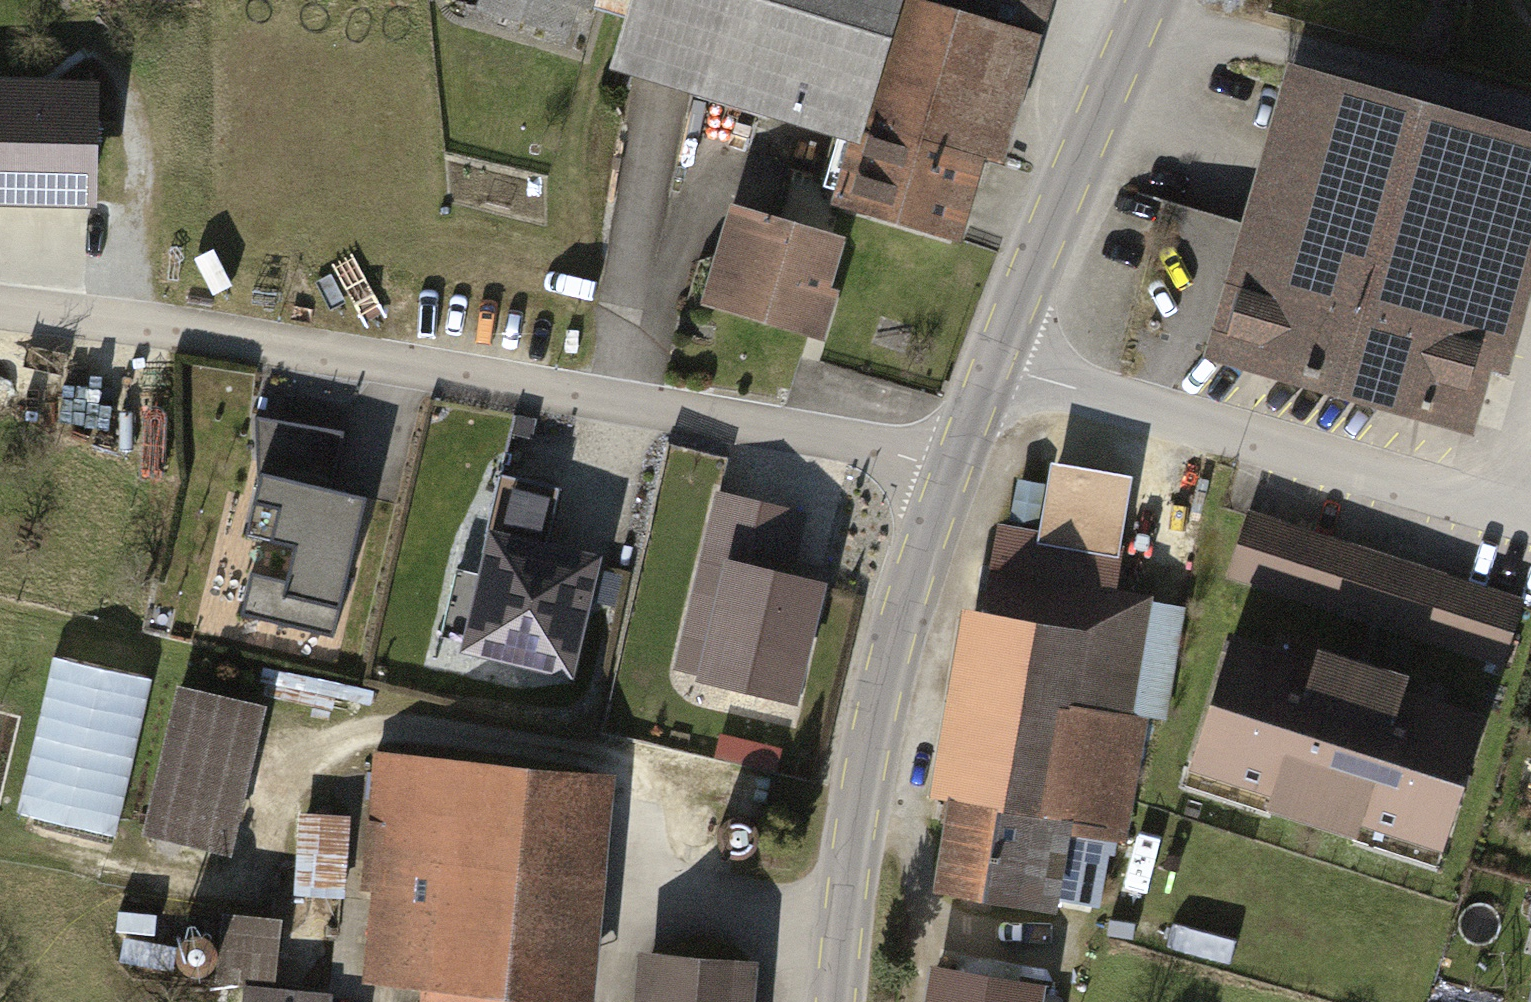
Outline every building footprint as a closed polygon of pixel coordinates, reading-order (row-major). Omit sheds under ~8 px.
[(485,8),(564,31),(573,2),(590,7),(592,0),(487,0),(485,8)] [(622,58),(839,124),(862,130),(865,122),(978,156),(1025,0),(639,0),(622,58)] [(1530,191),(1530,150),(1297,83),(1219,351),(1464,421),(1530,191)] [(0,91),(0,195),(86,197),(89,93),(0,91)] [(845,185),(840,204),(953,238),(978,156),(865,122),(862,130),(839,124),(823,178),(845,185)] [(836,244),(735,215),(723,254),(737,258),(726,297),(814,322),(836,244)] [(286,422),(256,417),(257,461),(277,467),(286,422)] [(1058,470),(1046,539),(1114,550),(1126,482),(1058,470)] [(367,498),(260,473),(245,535),(295,547),(287,580),(251,572),(241,615),(334,637),(367,498)] [(560,488),(501,474),(486,536),(494,538),(469,646),(567,669),(592,562),(545,551),(560,488)] [(801,515),(722,495),(706,559),(733,566),(705,677),(792,698),(819,586),(786,578),(801,515)] [(1521,604),(1249,517),(1231,573),(1503,661),(1521,604)] [(1004,531),(958,799),(1046,814),(1050,792),(1072,796),(1070,810),(1123,820),(1140,724),(1132,723),(1153,601),(1107,594),(1114,550),(1046,539),(1004,531)] [(1315,670),(1232,643),(1194,763),(1276,789),(1272,803),(1356,830),(1360,816),(1443,843),(1482,724),(1399,697),(1404,682),(1319,655),(1315,670)] [(53,650),(26,810),(127,827),(154,668),(53,650)] [(259,706),(180,688),(146,836),(225,854),(259,706)] [(721,736),(716,757),(775,772),(781,752),(721,736)] [(376,754),(363,886),(388,889),(379,983),(422,987),(420,1001),(544,1001),(544,998),(564,1000),(586,775),(376,754)] [(1046,814),(958,799),(942,890),(1027,905),(1037,849),(1062,855),(1066,832),(1119,840),(1123,820),(1070,810),(1072,796),(1050,792),(1046,814)] [(349,818),(306,814),(300,893),(343,896),(349,818)] [(276,924),(223,919),(217,981),(271,986),(276,924)] [(748,963),(652,954),(648,1001),(744,1001),(748,963)] [(937,972),(931,1001),(1036,1001),(1038,989),(937,972)] [(245,991),(244,1001),(329,1001),(330,1000),(245,991)]
